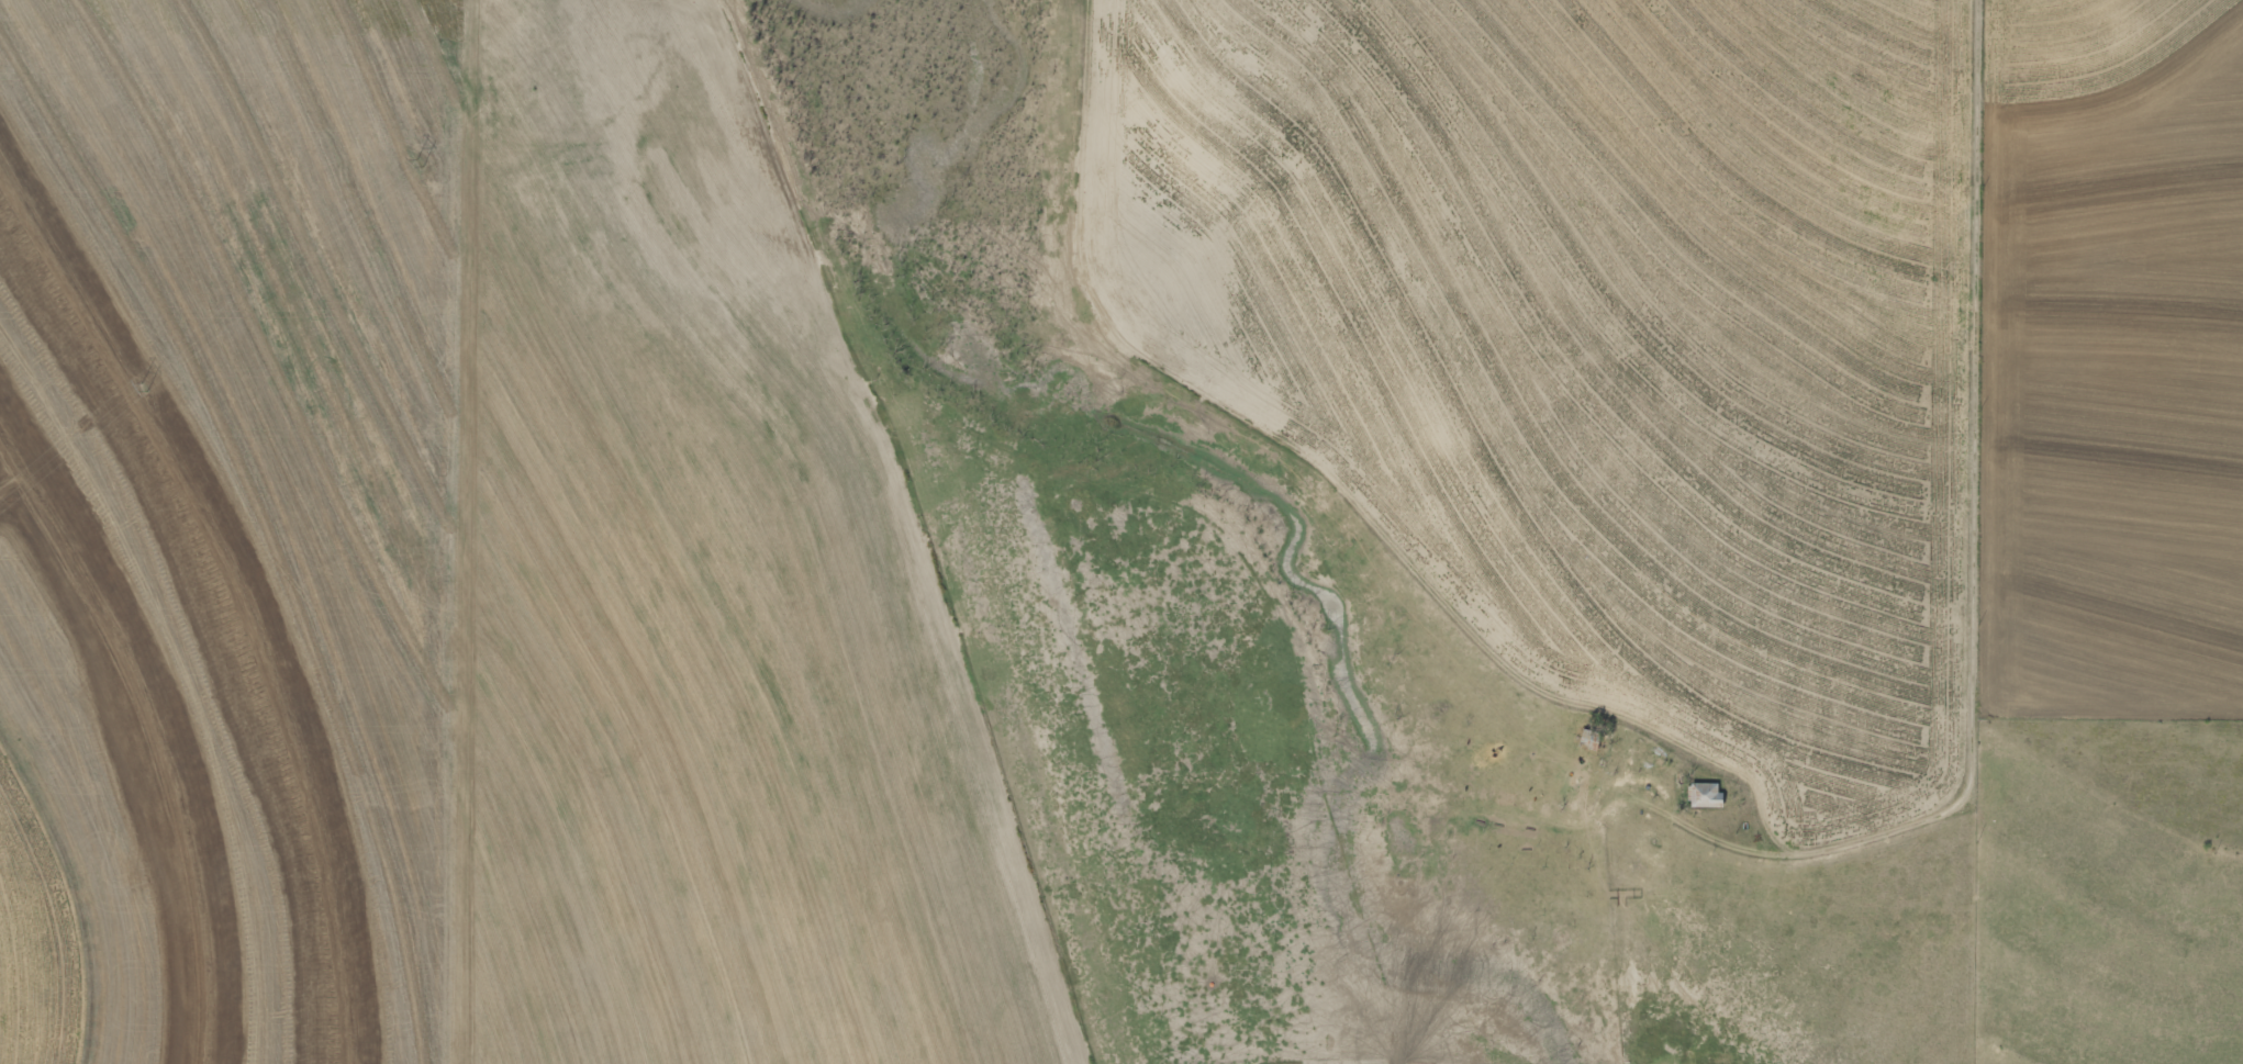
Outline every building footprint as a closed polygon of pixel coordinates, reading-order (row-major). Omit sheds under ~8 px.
[(1693,806),(1716,806),(1717,799),(1720,799),(1721,783),(1694,782),(1693,806)]
